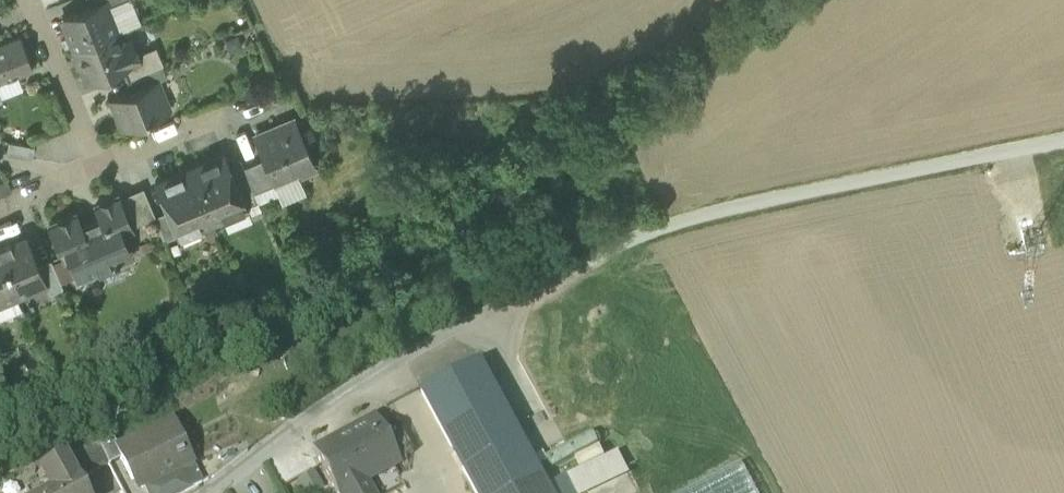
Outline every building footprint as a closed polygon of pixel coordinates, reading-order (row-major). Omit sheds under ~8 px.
[(76,48),(116,31),(106,6),(103,0),(102,0),(90,5),(62,16),(76,48)] [(106,6),(116,31),(140,22),(131,0),(120,0),(106,6)] [(121,44),(116,31),(76,48),(78,55),(77,57),(81,66),(83,66),(89,79),(121,66),(135,60),(137,54),(137,53),(133,44),(127,42),(121,44)] [(0,44),(0,81),(17,74),(33,68),(21,36),(0,44)] [(121,66),(127,78),(137,73),(162,63),(163,63),(156,45),(137,53),(137,54),(135,60),(121,66)] [(137,73),(143,86),(158,80),(167,76),(162,63),(137,73)] [(127,78),(132,90),(143,86),(137,73),(127,78)] [(23,89),(17,74),(0,81),(0,97),(23,89)] [(111,99),(123,128),(170,109),(158,80),(143,86),(132,90),(111,99)] [(264,158),(275,182),(277,181),(276,180),(291,173),(292,175),(298,173),(315,165),(295,120),(255,137),(264,158)] [(7,154),(33,158),(35,146),(9,141),(7,154)] [(178,234),(179,236),(181,235),(180,233),(198,225),(198,227),(223,217),(227,215),(226,213),(244,206),(245,208),(248,207),(247,206),(237,181),(224,151),(222,152),(222,153),(195,165),(194,164),(193,165),(193,166),(186,169),(185,168),(184,168),(184,169),(157,181),(156,180),(154,181),(167,210),(178,234)] [(244,167),(254,191),(275,182),(264,158),(244,167)] [(277,181),(275,182),(279,193),(283,203),(306,193),(298,173),(292,175),(291,173),(276,180),(277,181)] [(237,181),(247,206),(258,201),(247,176),(237,181)] [(12,190),(7,178),(0,181),(0,195),(12,190)] [(275,182),(254,191),(259,201),(279,193),(275,182)] [(118,197),(131,226),(155,215),(143,187),(118,197)] [(75,251),(85,275),(99,269),(120,260),(128,257),(118,233),(122,232),(132,228),(131,226),(118,197),(117,195),(95,204),(100,215),(80,224),(76,212),(49,224),(62,253),(63,256),(75,251)] [(244,206),(226,213),(227,215),(223,217),(228,228),(253,218),(248,207),(245,208),(244,206)] [(155,215),(166,239),(178,234),(167,210),(155,215)] [(181,235),(179,236),(183,247),(203,238),(198,227),(198,225),(180,233),(181,235)] [(118,233),(128,257),(132,255),(122,232),(118,233)] [(26,233),(9,240),(12,246),(28,239),(26,233)] [(0,244),(0,257),(16,295),(45,283),(46,282),(39,264),(28,239),(12,246),(9,240),(0,244)] [(80,278),(85,275),(75,251),(63,256),(68,268),(74,265),(80,278)] [(63,256),(51,261),(60,282),(72,277),(68,268),(63,256)] [(16,295),(0,257),(0,302),(16,295)] [(45,283),(49,293),(63,287),(60,282),(51,261),(50,259),(39,264),(46,282),(45,283)] [(120,260),(99,269),(105,283),(126,274),(120,260)] [(16,295),(0,302),(0,318),(22,309),(16,295)] [(475,492),(553,492),(551,489),(483,362),(422,394),(475,492)] [(335,492),(366,492),(357,478),(396,457),(383,434),(377,423),(315,456),(335,492)] [(165,429),(186,470),(193,466),(173,425),(165,429)] [(396,457),(399,463),(413,456),(397,426),(383,434),(396,457)] [(139,483),(143,491),(186,470),(165,429),(119,452),(116,453),(122,466),(132,486),(139,483)] [(95,446),(108,469),(110,473),(122,466),(116,453),(119,452),(114,441),(112,438),(95,446)] [(77,486),(108,469),(95,446),(64,463),(77,486)] [(576,492),(586,492),(626,470),(619,456),(569,480),(576,492)] [(399,463),(396,457),(357,478),(366,492),(373,492),(367,481),(399,463)] [(77,486),(64,463),(39,477),(43,486),(30,492),(80,492),(77,486)] [(742,466),(691,492),(757,492),(742,466)] [(148,492),(188,492),(204,485),(195,467),(147,491),(148,492)] [(586,492),(598,492),(630,478),(626,470),(586,492)] [(314,473),(297,483),(302,492),(322,492),(324,492),(314,473)] [(569,480),(551,489),(553,492),(576,492),(569,480)] [(143,491),(139,483),(132,486),(136,492),(139,492),(143,491)]
